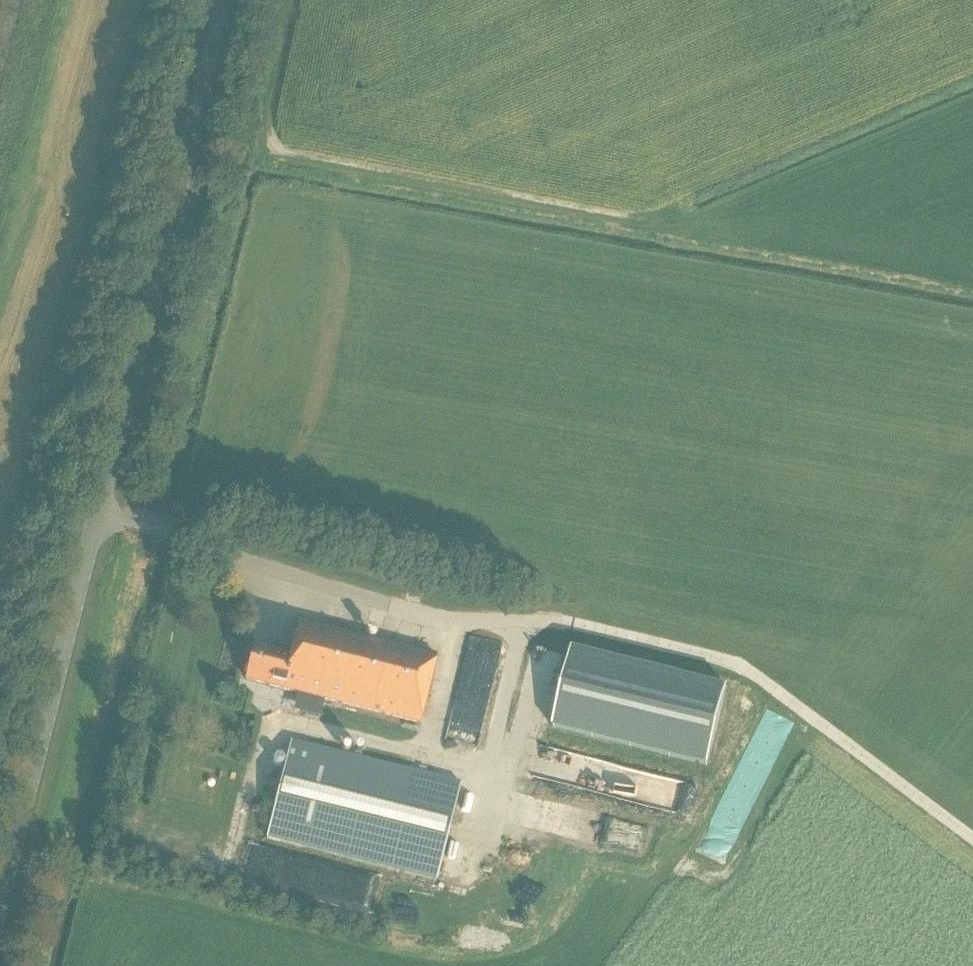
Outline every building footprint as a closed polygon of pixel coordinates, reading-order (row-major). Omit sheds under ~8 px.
[(440,655),(366,636),(301,619),(291,655),(256,646),(246,679),(424,723),(440,655)] [(464,641),(450,703),(475,708),(489,647),(464,641)] [(573,648),(553,725),(709,764),(728,687),(573,648)] [(469,738),(473,714),(442,709),(438,733),(469,738)] [(352,713),(350,723),(371,727),(373,717),(352,713)] [(267,838),(438,881),(463,782),(291,739),(267,838)]
